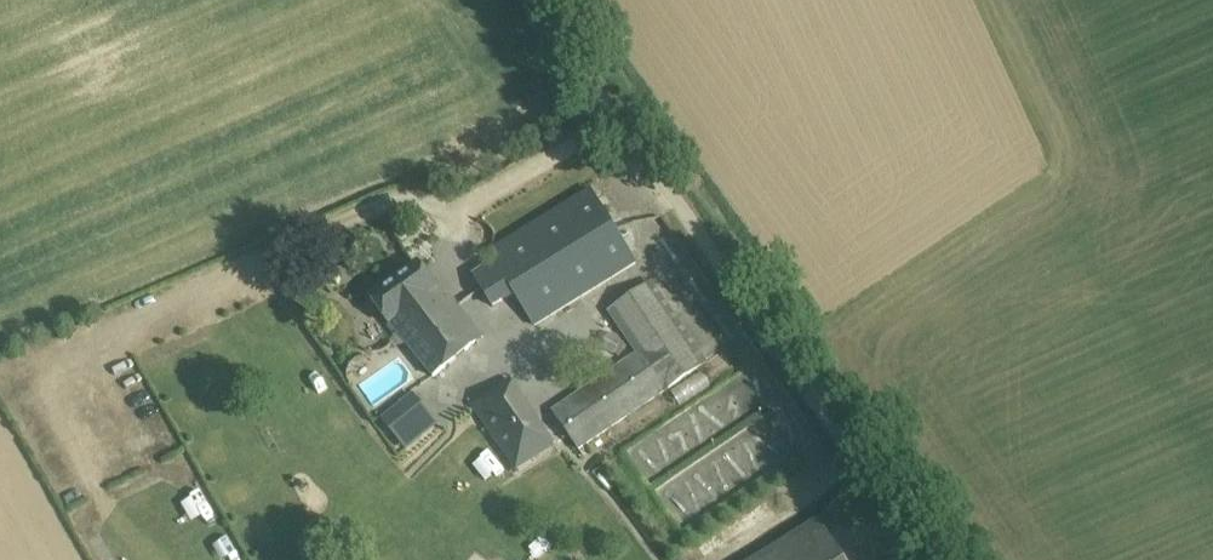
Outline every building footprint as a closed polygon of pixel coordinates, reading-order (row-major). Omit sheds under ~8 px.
[(495,261),(474,274),(494,308),(516,294),(536,327),(637,264),(591,190),(490,253),(495,261)] [(433,377),(463,353),(482,338),(449,296),(445,299),(437,290),(438,289),(418,264),(399,279),(370,297),(433,377)] [(579,450),(686,377),(706,364),(652,283),(610,312),(638,354),(553,412),(579,450)] [(480,494),(490,488),(552,446),(509,382),(447,423),(437,430),(480,494)] [(432,418),(412,393),(383,417),(395,432),(392,435),(406,451),(423,438),(417,430),(432,418)] [(766,444),(756,450),(764,463),(793,445),(773,414),(755,425),(766,444)] [(664,487),(674,513),(710,499),(704,482),(694,486),(690,477),(664,487)] [(819,520),(799,533),(755,559),(844,559),(819,520)] [(624,559),(650,559),(641,548),(624,559)]
